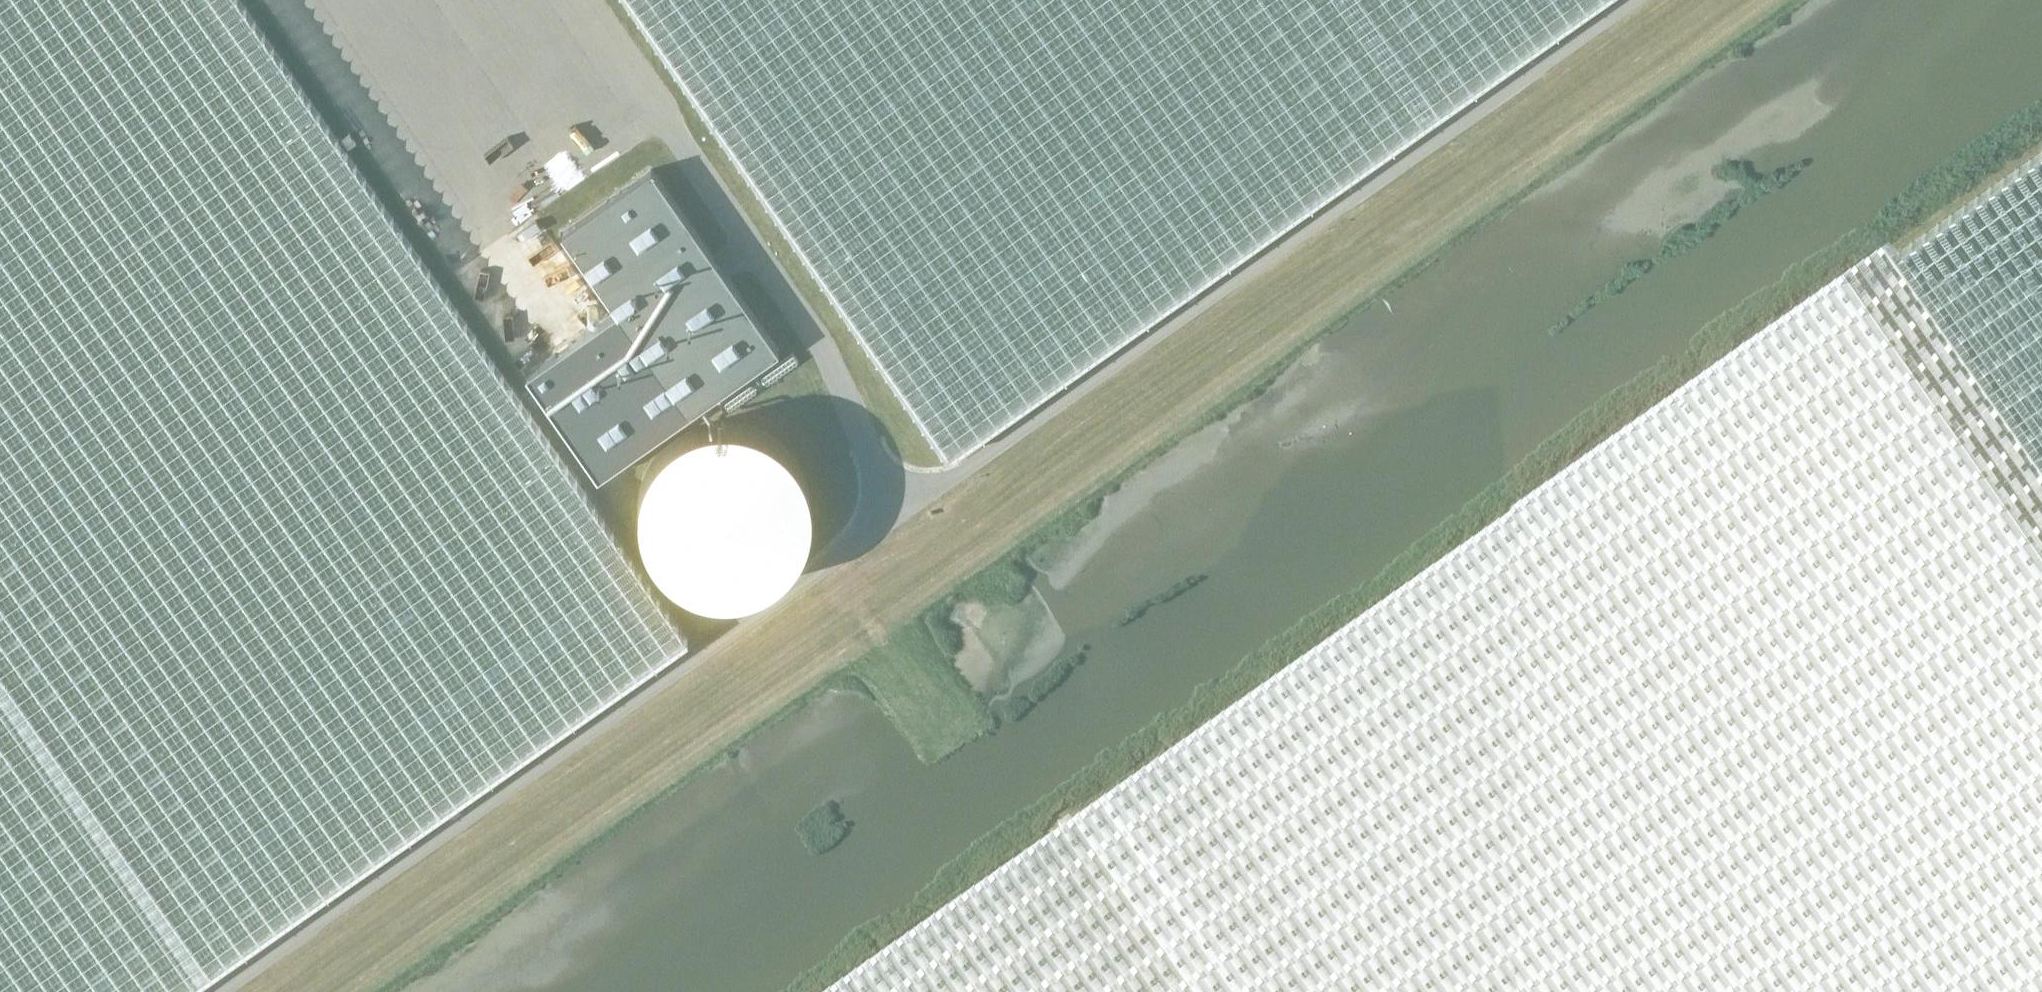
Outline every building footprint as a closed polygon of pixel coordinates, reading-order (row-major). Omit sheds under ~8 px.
[(292,923),(661,665),(686,647),(234,0),(0,0),(0,991),(194,991),(292,923)] [(946,458),(1602,0),(626,0),(946,458)] [(842,991),(2041,991),(2041,152),(842,991)] [(615,311),(524,374),(597,478),(687,414),(778,351),(728,279),(714,259),(651,169),(560,232),(615,311)] [(444,267),(467,249),(461,241),(437,259),(444,267)] [(716,595),(723,595),(731,595),(738,594),(746,592),(753,590),(760,587),(766,583),(773,579),(779,575),(784,570),(789,564),(794,558),(798,552),(801,545),(804,538),(807,531),(808,524),(809,516),(809,509),(809,502),(808,494),(807,487),(804,480),(801,473),(798,466),(794,460),(789,454),(784,448),(779,443),(773,439),(766,434),(760,431),(753,428),(746,426),(738,424),(731,423),(723,423),(716,423),(709,424),(701,426),(694,428),(687,431),(680,434),(674,439),(668,443),(663,448),(658,454),(653,460),(649,466),(646,473),(643,480),(640,487),(639,494),(638,502),(637,509),(638,516),(639,524),(640,531),(643,538),(646,545),(649,552),(653,558),(658,564),(663,570),(668,575),(674,579),(680,583),(687,587),(694,590),(701,592),(709,594),(716,595)]
